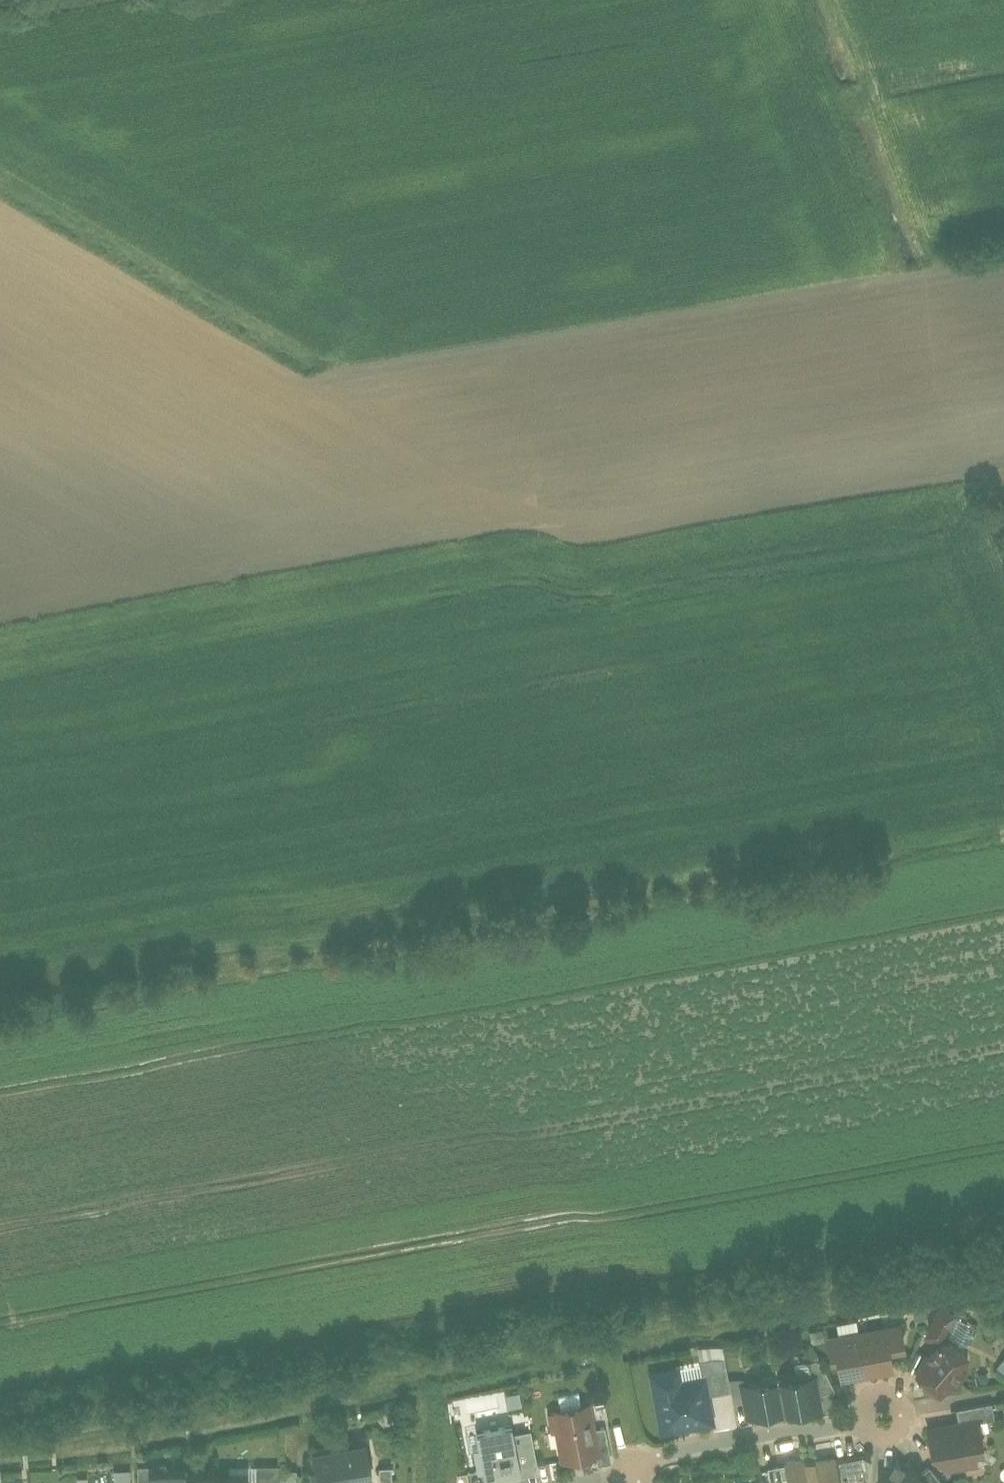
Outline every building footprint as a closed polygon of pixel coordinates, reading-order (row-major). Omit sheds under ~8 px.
[(917,1358),(916,1369),(938,1392),(955,1382),(967,1369),(968,1351),(948,1335),(958,1313),(941,1305),(924,1336),(935,1343),(924,1352),(917,1358)] [(901,1321),(828,1334),(837,1379),(894,1369),(890,1349),(906,1346),(901,1321)] [(701,1368),(650,1377),(662,1440),(717,1430),(711,1399),(730,1396),(724,1360),(700,1364),(701,1368)] [(821,1407),(815,1371),(777,1377),(783,1413),(821,1407)] [(783,1413),(777,1377),(740,1384),(746,1420),(783,1413)] [(488,1400),(464,1406),(467,1419),(491,1414),(488,1400)] [(959,1420),(926,1424),(929,1447),(947,1468),(980,1463),(978,1451),(986,1449),(980,1419),(995,1416),(991,1402),(957,1409),(959,1420)] [(590,1407),(548,1414),(552,1436),(556,1435),(561,1462),(599,1456),(590,1407)] [(512,1426),(475,1433),(478,1451),(472,1452),(477,1478),(483,1477),(484,1482),(498,1480),(498,1482),(538,1475),(530,1434),(515,1437),(512,1426)] [(340,1451),(346,1482),(374,1482),(367,1446),(340,1451)] [(313,1456),(318,1482),(346,1482),(340,1451),(313,1456)] [(834,1454),(786,1463),(789,1482),(840,1482),(834,1454)] [(929,1465),(922,1472),(908,1479),(896,1482),(880,1482),(944,1482),(929,1465)] [(155,1475),(155,1482),(259,1482),(258,1482),(227,1482),(227,1478),(197,1479),(197,1474),(155,1475)]
